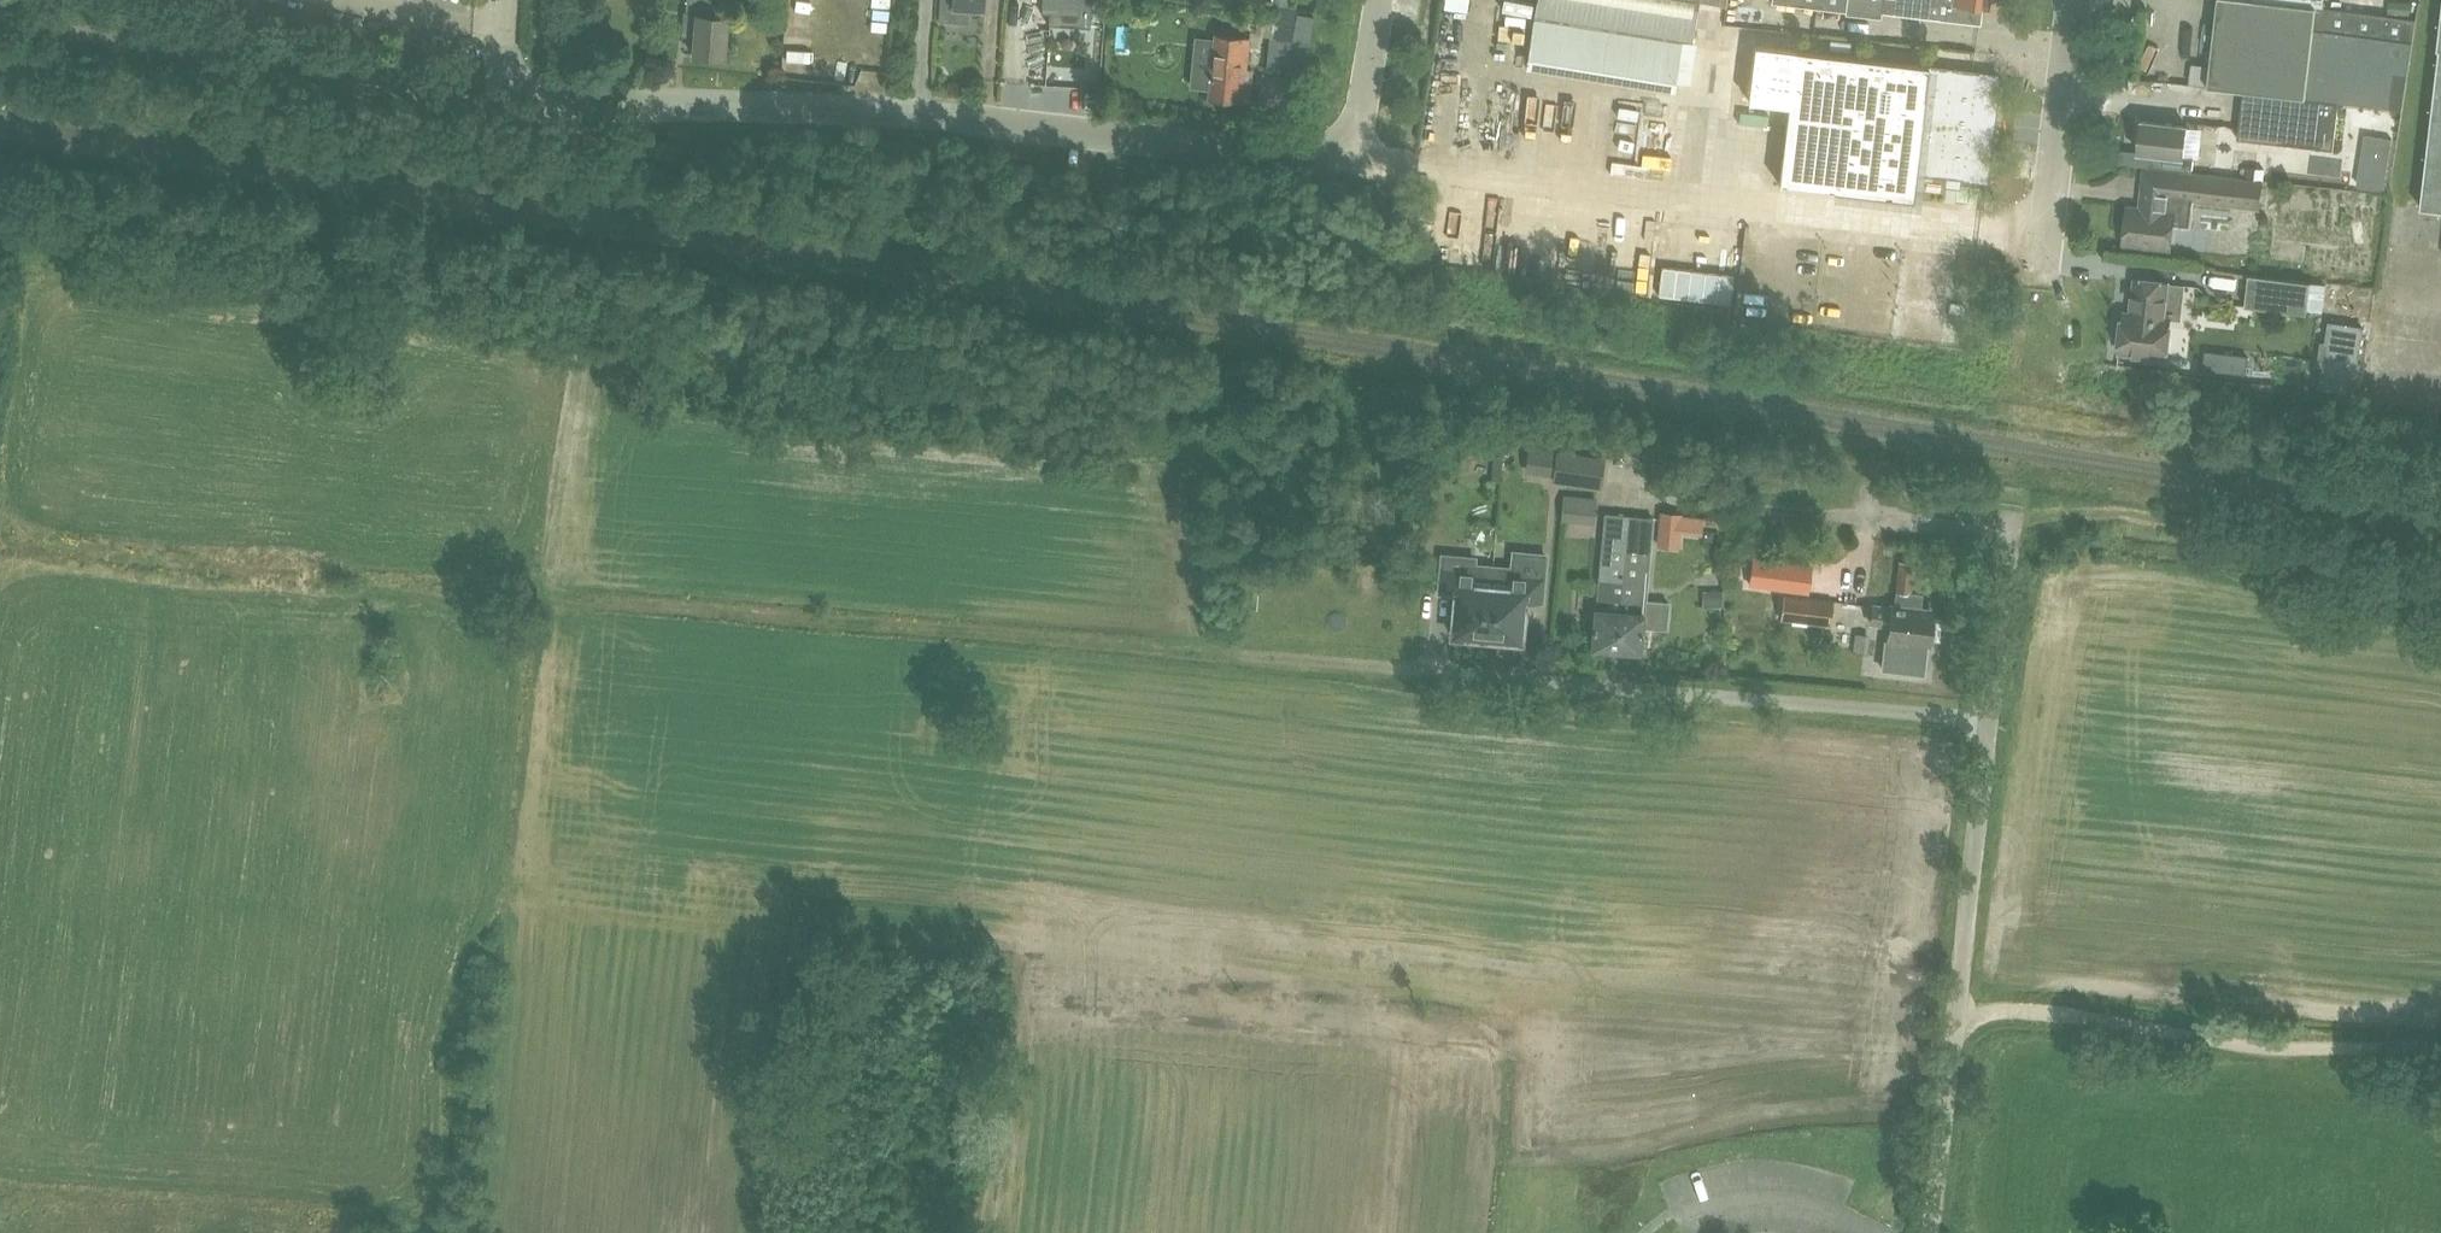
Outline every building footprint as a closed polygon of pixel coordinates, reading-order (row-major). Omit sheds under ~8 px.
[(710,0),(684,0),(683,13),(691,14),(689,33),(695,34),(694,53),(723,55),(726,17),(708,15),(710,0)] [(968,8),(983,9),(984,0),(939,0),(938,21),(967,23),(968,8)] [(1041,12),(1062,14),(1080,15),(1081,0),(1042,0),(1041,12)] [(1116,15),(1124,16),(1125,0),(1117,0),(1116,15)] [(1535,15),(1549,17),(1694,43),(1700,2),(1722,5),(1722,0),(1537,0),(1535,15)] [(1881,12),(1926,17),(1928,0),(1883,0),(1881,12)] [(1926,17),(1937,18),(1980,23),(1982,7),(1992,8),(1992,0),(1928,0),(1926,17)] [(2340,100),(2402,107),(2417,17),(2324,6),(2270,0),(2217,0),(2207,84),(2242,88),(2340,100)] [(1273,9),(1272,14),(1268,39),(1309,45),(1315,11),(1292,7),(1291,12),(1273,9)] [(1250,37),(1235,36),(1215,34),(1210,84),(1208,98),(1249,102),(1252,69),(1246,68),(1250,37)] [(2420,209),(2440,212),(2440,36),(2420,209)] [(1755,45),(1748,101),(1788,105),(1779,183),(1913,199),(1914,198),(1913,198),(1916,173),(1944,176),(1962,178),(1986,181),(1999,74),(1755,45)] [(2149,95),(2151,81),(2128,78),(2126,93),(2149,95)] [(2335,148),(2340,100),(2242,88),(2236,137),(2335,148)] [(2187,124),(2151,120),(2141,119),(2138,150),(2150,151),(2149,165),(2167,167),(2192,170),(2193,155),(2184,154),(2187,124)] [(2393,138),(2366,134),(2357,184),(2384,188),(2393,138)] [(2167,167),(2149,165),(2142,164),(2138,207),(2127,205),(2123,242),(2171,247),(2173,225),(2191,227),(2194,200),(2259,207),(2262,178),(2245,176),(2192,170),(2167,167)] [(2246,166),(2245,176),(2262,178),(2263,168),(2246,166)] [(2250,274),(2246,305),(2307,312),(2308,307),(2325,309),(2328,283),(2311,281),(2250,274)] [(2124,312),(2120,348),(2166,355),(2170,318),(2163,317),(2167,281),(2137,277),(2133,313),(2124,312)] [(2324,360),(2320,386),(2353,391),(2363,327),(2330,322),(2327,342),(2331,343),(2328,361),(2324,360)] [(2204,350),(2203,367),(2247,372),(2248,355),(2204,350)] [(1557,471),(1555,479),(1602,486),(1606,457),(1560,451),(1557,471)] [(1569,520),(1603,521),(1604,494),(1570,494),(1569,520)] [(1680,532),(1682,515),(1682,513),(1661,511),(1657,546),(1679,548),(1680,532)] [(1636,516),(1604,513),(1592,647),(1617,649),(1625,547),(1633,548),(1636,516)] [(1653,517),(1636,516),(1633,548),(1625,547),(1617,649),(1640,651),(1643,627),(1667,629),(1669,602),(1645,599),(1653,517)] [(1714,532),(1704,530),(1702,540),(1712,542),(1714,532)] [(1491,587),(1486,643),(1504,645),(1504,640),(1521,641),(1525,599),(1541,601),(1545,555),(1514,552),(1513,554),(1516,554),(1515,561),(1513,560),(1510,589),(1491,587)] [(1486,643),(1491,587),(1472,585),(1474,558),(1442,555),(1439,592),(1456,593),(1452,635),(1468,636),(1468,642),(1486,643)] [(1753,559),(1750,585),(1807,591),(1810,565),(1753,559)] [(1920,611),(1922,593),(1911,592),(1915,563),(1900,561),(1896,592),(1894,608),(1873,605),(1871,622),(1891,624),(1889,641),(1886,641),(1883,669),(1923,673),(1927,642),(1929,642),(1929,640),(1931,636),(1932,629),(1930,625),(1932,612),(1920,611)] [(1703,590),(1703,606),(1722,606),(1722,590),(1703,590)] [(1784,595),(1781,619),(1830,624),(1833,600),(1784,595)] [(1854,652),(1864,653),(1868,653),(1871,634),(1857,633),(1854,652)]
